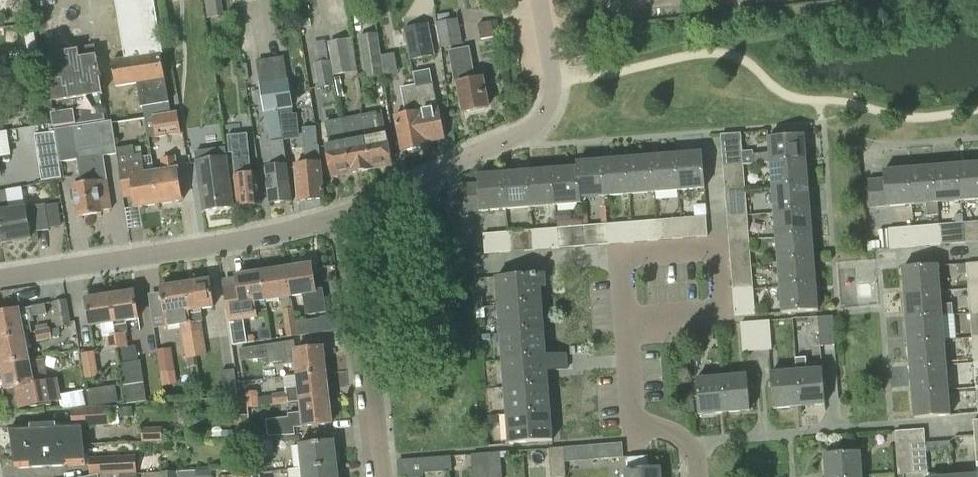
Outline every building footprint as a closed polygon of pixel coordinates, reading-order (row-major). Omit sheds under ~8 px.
[(143,107),(169,102),(161,55),(163,55),(154,0),(115,0),(125,59),(112,61),(116,87),(137,83),(140,107),(143,107)] [(221,0),(208,0),(209,17),(222,17),(221,0)] [(444,46),(467,42),(459,0),(452,0),(436,3),(444,46)] [(403,29),(410,62),(436,57),(429,24),(403,29)] [(360,36),(366,79),(385,76),(378,33),(360,36)] [(348,40),(330,43),(335,76),(354,73),(348,40)] [(335,76),(330,43),(311,47),(319,88),(335,85),(330,62),(331,61),(334,76),(335,76)] [(454,85),(459,84),(464,113),(488,109),(482,79),(473,81),(467,48),(448,52),(454,85)] [(62,53),(64,61),(45,64),(55,129),(106,121),(100,78),(102,78),(101,73),(99,74),(97,56),(80,59),(79,51),(62,53)] [(8,69),(7,57),(0,58),(0,70),(8,69)] [(39,84),(36,67),(18,70),(20,87),(39,84)] [(432,71),(414,74),(427,143),(445,139),(432,71)] [(427,143),(414,74),(413,74),(416,87),(402,89),(407,115),(395,117),(401,152),(428,147),(427,143)] [(288,81),(274,83),(279,110),(280,120),(293,118),(292,108),(293,108),(289,81),(288,81)] [(279,110),(274,83),(260,85),(264,112),(279,110)] [(143,107),(145,118),(178,113),(171,114),(169,102),(143,107)] [(178,113),(145,118),(149,139),(182,133),(178,113)] [(377,113),(361,116),(371,170),(393,166),(387,135),(382,136),(377,113)] [(361,116),(343,119),(352,174),(371,170),(361,116)] [(352,174),(343,119),(326,123),(330,145),(325,146),(331,178),(352,174)] [(307,164),(295,166),(298,201),(324,199),(319,143),(318,143),(317,128),(304,129),(307,164)] [(55,132),(35,136),(38,153),(58,150),(55,132)] [(229,152),(233,152),(238,207),(261,205),(258,174),(251,175),(247,134),(228,136),(229,152)] [(770,154),(754,156),(754,166),(771,164),(806,161),(804,136),(769,139),(770,154)] [(274,167),(266,168),(271,204),(292,202),(285,141),(271,142),(274,167)] [(159,204),(154,173),(145,174),(142,155),(135,156),(134,146),(117,149),(124,197),(133,196),(135,208),(159,204)] [(226,149),(195,153),(203,212),(234,207),(226,149)] [(703,152),(677,155),(680,191),(706,189),(703,152)] [(101,211),(111,209),(103,155),(78,159),(81,184),(73,185),(78,217),(102,214),(101,211)] [(677,155),(652,157),(656,193),(680,191),(677,155)] [(723,158),(724,168),(744,166),(744,164),(743,156),(723,158)] [(652,157),(628,159),(631,195),(656,193),(652,157)] [(164,171),(154,173),(159,204),(182,201),(178,170),(177,170),(175,158),(162,160),(164,171)] [(628,159),(603,161),(606,197),(631,195),(628,159)] [(603,161),(578,163),(581,203),(582,203),(581,200),(606,197),(603,161)] [(808,186),(806,161),(771,164),(773,189),(808,186)] [(577,167),(553,170),(556,206),(581,203),(578,163),(577,163),(577,167)] [(959,164),(962,200),(977,199),(977,163),(959,164)] [(959,164),(934,166),(937,203),(939,216),(938,202),(962,200),(959,164)] [(724,168),(726,193),(746,191),(744,166),(724,168)] [(909,168),(912,205),(926,203),(927,217),(939,216),(937,203),(934,166),(909,168)] [(871,208),(912,205),(909,168),(883,171),(884,179),(868,180),(871,208)] [(553,170),(528,172),(531,208),(556,206),(553,170)] [(528,172),(503,174),(507,210),(531,208),(528,172)] [(507,210),(503,174),(479,176),(480,185),(462,186),(465,214),(507,210)] [(810,211),(808,186),(773,189),(775,214),(810,211)] [(0,192),(0,225),(3,244),(30,240),(29,233),(49,230),(45,205),(26,208),(22,188),(0,192)] [(726,193),(727,218),(748,216),(746,191),(726,193)] [(689,214),(711,213),(710,201),(688,201),(689,214)] [(812,236),(810,211),(775,214),(777,238),(812,236)] [(727,218),(729,242),(750,241),(748,216),(727,218)] [(706,217),(682,219),(684,239),(708,237),(706,217)] [(682,219),(658,221),(660,241),(684,239),(682,219)] [(658,221),(633,223),(635,243),(660,241),(658,221)] [(633,223),(608,225),(610,245),(635,243),(633,223)] [(956,224),(954,224),(956,245),(966,244),(964,224),(956,224)] [(608,225),(584,227),(586,247),(610,245),(608,225)] [(939,226),(929,226),(931,247),(941,246),(939,226)] [(584,227),(558,229),(560,249),(586,247),(584,227)] [(914,228),(904,228),(906,249),(916,248),(914,228)] [(558,229),(533,231),(535,251),(560,249),(558,229)] [(533,231),(509,233),(511,253),(535,251),(533,231)] [(511,253),(509,233),(484,235),(485,255),(511,253)] [(814,260),(812,236),(777,238),(779,263),(814,260)] [(729,242),(731,267),(752,266),(750,241),(729,242)] [(816,285),(814,260),(779,263),(781,288),(816,285)] [(968,288),(977,287),(977,264),(966,264),(968,288)] [(312,265),(287,269),(291,298),(303,296),(306,316),(327,313),(323,289),(316,290),(312,265)] [(902,268),(904,293),(940,290),(938,265),(902,268)] [(731,267),(733,292),(754,291),(752,266),(731,267)] [(287,269),(262,273),(267,301),(280,299),(286,338),(297,336),(295,323),(295,322),(291,298),(287,269)] [(267,301),(262,273),(237,277),(241,304),(228,306),(234,346),(247,344),(244,321),(258,319),(256,303),(267,301)] [(495,278),(497,305),(541,302),(540,288),(546,288),(545,274),(495,278)] [(210,280),(186,284),(197,358),(207,356),(201,322),(203,322),(201,310),(214,307),(210,280)] [(186,284),(162,288),(162,293),(166,315),(168,327),(168,328),(182,325),(187,359),(196,358),(197,358),(186,284)] [(818,310),(816,285),(781,288),(783,313),(818,310)] [(970,313),(977,312),(977,287),(968,288),(970,313)] [(940,290),(904,293),(906,318),(942,315),(942,316),(953,315),(953,305),(941,306),(940,290)] [(88,299),(86,300),(91,327),(102,325),(104,338),(106,338),(108,351),(118,349),(110,296),(102,297),(101,291),(87,293),(88,299)] [(754,291),(733,292),(735,317),(755,315),(754,291)] [(135,292),(110,296),(118,349),(119,349),(128,348),(128,347),(126,333),(128,333),(126,322),(139,320),(135,292)] [(53,302),(57,328),(71,325),(67,300),(53,302)] [(497,305),(500,333),(544,329),(541,302),(497,305)] [(24,336),(24,335),(32,333),(30,322),(34,321),(33,317),(47,314),(45,305),(0,314),(0,341),(24,336)] [(906,318),(908,343),(944,340),(942,316),(942,315),(906,318)] [(818,318),(820,347),(836,346),(834,317),(818,318)] [(322,332),(320,319),(295,323),(297,336),(322,332)] [(770,321),(756,322),(758,352),(772,350),(770,321)] [(758,352),(756,322),(740,323),(743,353),(758,352)] [(35,332),(37,342),(52,340),(50,329),(35,332)] [(500,333),(502,361),(546,356),(544,329),(500,333)] [(1,367),(29,361),(24,336),(0,341),(0,363),(1,367)] [(908,343),(910,368),(946,365),(944,340),(908,343)] [(294,341),(247,349),(249,360),(269,358),(269,363),(283,362),(284,365),(296,364),(297,376),(326,374),(323,348),(295,351),(294,341)] [(160,353),(163,374),(173,372),(170,351),(160,353)] [(81,354),(85,379),(98,377),(94,352),(81,354)] [(502,361),(504,387),(548,384),(547,371),(568,369),(566,354),(546,356),(502,361)] [(29,361),(1,367),(6,391),(8,391),(12,411),(61,401),(57,379),(47,381),(44,370),(31,372),(29,361)] [(139,361),(121,364),(128,403),(147,401),(140,361),(139,361)] [(834,397),(841,396),(840,365),(832,365),(834,397)] [(910,368),(912,392),(948,389),(946,365),(910,368)] [(822,369),(796,371),(799,407),(825,405),(822,369)] [(221,372),(225,397),(238,395),(235,370),(221,372)] [(799,407),(796,371),(770,373),(773,409),(799,407)] [(285,394),(272,395),(273,405),(300,402),(328,399),(326,374),(297,376),(297,377),(298,388),(286,389),(287,393),(285,394)] [(746,375),(720,377),(723,413),(749,411),(746,375)] [(723,413),(720,377),(695,379),(698,415),(723,413)] [(504,387),(507,414),(551,411),(548,384),(504,387)] [(102,385),(102,397),(121,397),(121,385),(102,385)] [(948,389),(912,392),(914,417),(950,414),(948,389)] [(328,399),(300,402),(301,414),(293,415),(290,418),(266,420),(268,437),(294,436),(293,428),(331,424),(328,399)] [(118,407),(72,409),(73,425),(82,424),(82,427),(119,425),(118,407)] [(551,411),(507,414),(509,445),(553,441),(551,411)] [(73,425),(10,428),(14,448),(83,446),(82,427),(82,424),(73,425)] [(162,428),(142,429),(143,442),(162,442),(162,428)] [(897,446),(910,445),(926,444),(925,430),(896,432),(897,446)] [(248,448),(240,438),(228,449),(236,459),(248,448)] [(274,438),(253,439),(253,459),(275,458),(274,438)] [(289,470),(336,465),(333,441),(298,445),(301,469),(289,470)] [(594,446),(595,460),(624,458),(623,444),(594,446)] [(928,473),(926,444),(910,445),(913,474),(928,473)] [(910,445),(897,446),(899,475),(913,474),(910,445)] [(83,446),(14,448),(17,469),(84,466),(83,446)] [(550,449),(551,476),(566,476),(565,462),(564,448),(550,449)] [(574,448),(564,448),(565,462),(575,461),(574,448)] [(825,476),(862,476),(860,452),(824,454),(825,476)] [(484,455),(485,476),(502,476),(500,453),(484,455)] [(484,455),(472,456),(473,476),(485,476),(484,455)] [(136,456),(89,458),(90,476),(99,476),(137,474),(136,456)] [(422,459),(397,461),(399,476),(423,476),(423,474),(453,471),(452,457),(422,459)] [(624,476),(661,476),(660,469),(648,470),(647,458),(626,459),(627,471),(624,471),(624,476)] [(336,465),(289,470),(290,476),(337,476),(336,465)]
